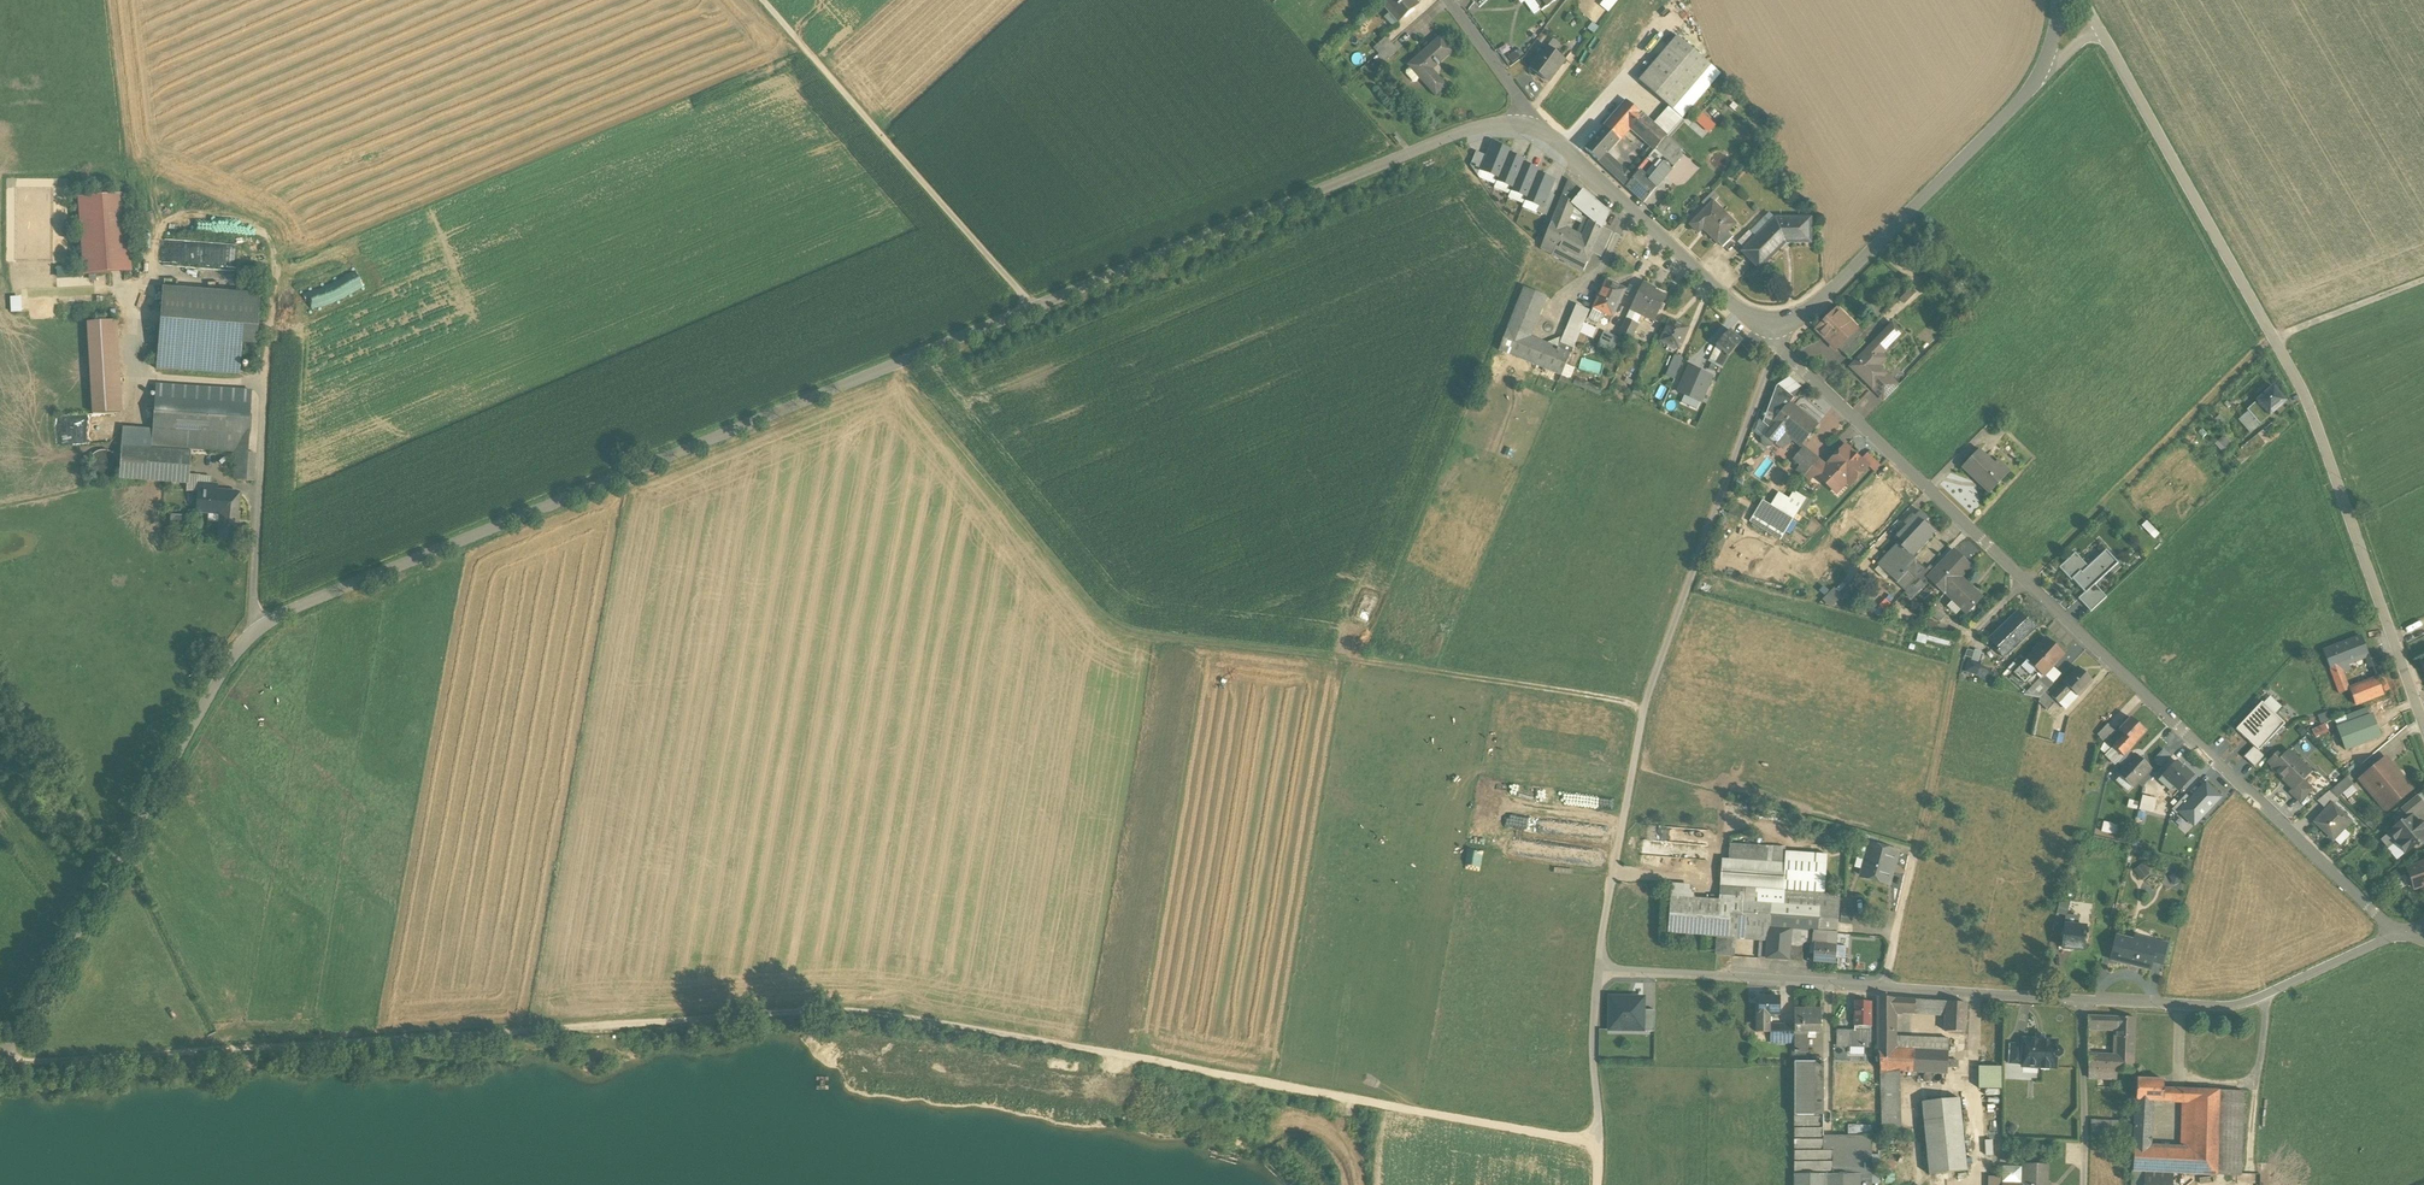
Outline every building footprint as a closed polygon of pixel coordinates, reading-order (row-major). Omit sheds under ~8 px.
[(1384,6),(1391,14),(1394,11),(1401,19),(1418,4),(1415,0),(1390,0),(1384,6)] [(1618,0),(1603,0),(1599,5),(1608,12),(1618,0)] [(1677,37),(1639,82),(1668,107),(1682,119),(1720,75),(1677,37)] [(1386,38),(1374,48),(1380,54),(1391,44),(1386,38)] [(1446,86),(1431,70),(1437,65),(1438,66),(1439,65),(1438,64),(1452,52),(1441,39),(1410,66),(1436,95),(1446,86)] [(1391,44),(1380,54),(1386,62),(1398,51),(1391,44)] [(1565,61),(1546,46),(1529,68),(1549,82),(1565,61)] [(1627,102),(1605,127),(1618,139),(1629,127),(1628,127),(1641,114),(1627,102)] [(1652,125),(1656,128),(1667,137),(1682,119),(1668,107),(1652,125)] [(1641,114),(1628,127),(1629,127),(1638,135),(1650,122),(1641,114)] [(1711,132),(1717,123),(1703,114),(1697,123),(1711,132)] [(1650,122),(1638,135),(1645,141),(1645,140),(1656,128),(1652,125),(1650,122)] [(1698,123),(1693,127),(1703,137),(1707,133),(1698,123)] [(1605,127),(1585,149),(1608,170),(1615,162),(1605,153),(1618,139),(1605,127)] [(1656,128),(1645,140),(1656,150),(1667,137),(1656,128)] [(1667,137),(1656,150),(1675,167),(1686,154),(1667,137)] [(1483,171),(1500,178),(1509,156),(1511,152),(1494,145),(1488,158),(1483,171)] [(1483,171),(1488,158),(1476,152),(1470,166),(1477,176),(1480,170),(1483,171)] [(1653,155),(1649,160),(1656,166),(1660,161),(1653,155)] [(1499,182),(1513,188),(1522,164),(1523,161),(1509,156),(1500,178),(1499,182)] [(1615,162),(1608,170),(1615,177),(1622,168),(1615,162)] [(1512,191),(1528,198),(1537,174),(1538,171),(1522,164),(1513,188),(1512,191)] [(1659,169),(1650,181),(1657,188),(1671,171),(1670,170),(1668,168),(1666,166),(1663,164),(1659,169)] [(1634,176),(1623,167),(1622,168),(1615,177),(1625,186),(1634,176)] [(1650,181),(1639,171),(1626,187),(1644,203),(1657,188),(1650,181)] [(1553,180),(1537,174),(1528,198),(1526,201),(1540,206),(1542,207),(1548,194),(1553,180)] [(1583,192),(1569,180),(1563,195),(1572,204),(1583,192)] [(1572,204),(1574,206),(1573,209),(1581,216),(1583,214),(1587,217),(1590,220),(1602,229),(1602,228),(1609,214),(1583,192),(1572,204)] [(1713,192),(1701,204),(1707,209),(1713,203),(1714,203),(1719,198),(1713,192)] [(126,194),(77,198),(82,275),(131,272),(126,194)] [(1540,206),(1537,213),(1546,216),(1554,197),(1548,194),(1542,207),(1540,206)] [(1572,204),(1563,195),(1541,248),(1553,254),(1556,247),(1565,230),(1573,209),(1574,206),(1572,204)] [(1707,209),(1690,225),(1698,233),(1703,229),(1717,243),(1718,242),(1728,232),(1733,227),(1719,212),(1721,211),(1714,203),(1713,203),(1707,209)] [(1573,209),(1565,230),(1582,239),(1584,236),(1581,235),(1584,226),(1587,217),(1583,214),(1581,216),(1573,209)] [(1602,229),(1590,220),(1584,236),(1582,239),(1581,242),(1594,247),(1602,229)] [(1745,250),(1743,252),(1755,264),(1768,252),(1772,256),(1781,247),(1789,243),(1810,243),(1810,220),(1776,220),(1756,239),(1745,250)] [(1612,233),(1602,228),(1602,229),(1594,247),(1592,252),(1602,257),(1612,233)] [(1565,230),(1556,247),(1553,254),(1552,256),(1573,266),(1584,271),(1592,252),(1594,247),(1581,242),(1582,239),(1565,230)] [(1728,232),(1718,242),(1723,248),(1733,237),(1728,232)] [(1756,239),(1749,232),(1738,243),(1745,250),(1756,239)] [(238,244),(162,241),(161,265),(237,268),(238,244)] [(329,274),(344,268),(338,252),(323,259),(329,274)] [(57,268),(57,278),(69,277),(68,268),(57,268)] [(1656,290),(1644,283),(1631,309),(1655,321),(1666,297),(1655,291),(1656,290)] [(1614,288),(1605,284),(1593,309),(1602,313),(1612,318),(1626,290),(1615,285),(1614,288)] [(1547,298),(1524,288),(1499,351),(1521,360),(1530,338),(1547,298)] [(164,289),(157,369),(238,376),(241,343),(255,344),(258,297),(164,289)] [(1900,298),(1903,303),(1913,296),(1909,291),(1900,298)] [(22,312),(21,296),(10,296),(11,312),(22,312)] [(1602,313),(1594,309),(1589,317),(1591,321),(1594,322),(1598,321),(1602,313)] [(1546,344),(1530,338),(1521,360),(1561,376),(1588,314),(1578,310),(1566,339),(1563,337),(1546,344)] [(1856,329),(1837,310),(1829,318),(1829,322),(1826,324),(1823,324),(1817,330),(1826,340),(1828,340),(1837,348),(1835,349),(1836,350),(1837,349),(1856,330),(1856,329)] [(1639,324),(1627,318),(1620,332),(1632,339),(1639,324)] [(92,413),(124,412),(119,320),(87,322),(92,413)] [(1688,328),(1669,320),(1660,341),(1679,349),(1688,328)] [(1892,324),(1871,346),(1872,346),(1880,354),(1901,333),(1892,324)] [(1856,330),(1837,349),(1842,354),(1843,353),(1858,338),(1862,334),(1856,328),(1856,329),(1856,330)] [(1605,330),(1598,345),(1613,352),(1620,338),(1605,330)] [(1730,331),(1716,346),(1722,351),(1729,357),(1742,342),(1730,331)] [(1858,338),(1843,353),(1848,359),(1864,344),(1858,338)] [(1704,372),(1719,379),(1722,369),(1715,365),(1722,351),(1716,346),(1704,372)] [(1871,346),(1850,368),(1877,394),(1891,379),(1873,362),(1880,354),(1872,346),(1871,346)] [(1722,351),(1715,365),(1722,369),(1729,357),(1722,351)] [(1665,376),(1674,380),(1683,359),(1674,355),(1665,376)] [(1584,359),(1582,369),(1603,373),(1605,363),(1584,359)] [(1712,378),(1689,368),(1678,392),(1701,403),(1712,378)] [(1891,379),(1877,394),(1884,401),(1898,386),(1891,379)] [(1763,422),(1768,428),(1790,404),(1794,399),(1776,383),(1763,422)] [(152,449),(189,451),(234,453),(233,479),(236,481),(245,482),(252,391),(157,385),(153,430),(152,449)] [(2273,388),(2257,402),(2269,416),(2286,402),(2273,388)] [(2269,416),(2257,402),(2247,410),(2260,425),(2269,416)] [(1790,404),(1768,428),(1763,435),(1765,437),(1761,442),(1769,449),(1773,443),(1780,449),(1794,440),(1800,447),(1817,426),(1790,404)] [(187,484),(189,451),(152,449),(153,430),(125,428),(122,480),(173,483),(187,484)] [(1826,467),(1819,474),(1820,475),(1835,489),(1844,480),(1850,486),(1856,479),(1854,477),(1859,471),(1862,474),(1868,467),(1845,446),(1826,467)] [(1804,448),(1794,460),(1802,466),(1811,454),(1804,448)] [(1994,465),(1979,450),(1962,468),(1976,481),(1977,480),(1991,493),(2006,476),(1994,465)] [(1811,454),(1802,466),(1808,472),(1819,460),(1811,454)] [(1808,472),(1804,476),(1809,481),(1820,475),(1819,474),(1826,467),(1819,460),(1808,472)] [(2010,472),(1998,461),(1994,465),(2006,476),(2010,472)] [(217,485),(198,484),(196,513),(220,515),(234,516),(234,513),(236,493),(217,491),(217,485)] [(1794,493),(1789,500),(1780,494),(1773,506),(1783,512),(1777,520),(1788,527),(1805,498),(1794,493)] [(1780,539),(1788,527),(1777,520),(1783,512),(1773,506),(1762,499),(1749,521),(1780,539)] [(1920,511),(1915,517),(1913,515),(1905,523),(1907,525),(1896,537),(1901,542),(1881,563),(1891,572),(1888,576),(1897,584),(1908,572),(1906,570),(1915,560),(1913,558),(1936,534),(1925,523),(1928,519),(1920,511)] [(234,516),(220,515),(218,538),(237,539),(238,528),(236,528),(237,514),(234,513),(234,516)] [(2153,538),(2158,534),(2148,520),(2142,524),(2153,538)] [(1935,571),(1934,572),(1935,572),(1928,579),(1929,579),(1936,586),(1937,586),(1964,612),(1971,605),(1974,607),(1982,598),(1961,578),(1971,567),(1954,551),(1935,571)] [(2107,552),(2072,583),(2084,596),(2095,586),(2118,565),(2107,552)] [(2075,555),(2059,569),(2072,583),(2087,569),(2075,555)] [(1926,570),(1915,560),(1906,570),(1908,572),(1916,581),(1918,578),(1926,570)] [(1926,570),(1918,578),(1924,584),(1929,579),(1928,579),(1935,572),(1934,572),(1935,571),(1930,566),(1926,570)] [(2084,596),(2079,600),(2091,613),(2106,599),(2095,586),(2084,596)] [(1822,599),(1832,608),(1843,595),(1833,587),(1822,599)] [(1842,596),(1850,599),(1853,591),(1845,588),(1842,596)] [(2018,613),(2004,626),(2005,627),(1991,641),(2006,656),(2035,628),(2026,619),(2025,620),(2018,613)] [(2361,637),(2333,648),(2341,665),(2368,655),(2361,637)] [(1391,654),(1394,641),(1380,639),(1377,652),(1391,654)] [(2047,639),(2026,661),(2043,677),(2044,675),(2064,655),(2047,639)] [(2341,665),(2333,648),(2323,652),(2337,688),(2347,684),(2340,666),(2341,665)] [(2026,661),(2014,674),(2024,683),(2034,673),(2040,679),(2040,680),(2043,677),(2026,661)] [(2078,669),(2055,693),(2063,700),(2072,691),(2078,697),(2092,682),(2078,669)] [(2043,677),(2040,680),(2040,679),(2024,695),(2040,699),(2054,684),(2044,675),(2043,677)] [(2377,679),(2349,690),(2349,691),(2355,705),(2383,694),(2377,679)] [(2347,684),(2337,688),(2339,694),(2349,691),(2349,690),(2347,684)] [(2063,700),(2055,693),(2051,697),(2059,704),(2063,700)] [(2254,747),(2259,752),(2285,725),(2261,702),(2235,730),(2254,747)] [(2366,709),(2346,717),(2349,724),(2369,717),(2366,709)] [(2346,751),(2379,738),(2371,716),(2369,717),(2349,724),(2337,729),(2346,751)] [(2145,732),(2130,718),(2124,725),(2121,722),(2118,726),(2121,729),(2119,731),(2128,739),(2133,745),(2134,744),(2145,732)] [(2128,739),(2117,751),(2123,757),(2129,751),(2135,745),(2134,744),(2133,745),(2128,739)] [(2254,767),(2264,757),(2259,752),(2254,747),(2244,757),(2254,767)] [(2154,760),(2161,767),(2172,756),(2164,749),(2154,760)] [(2129,751),(2123,757),(2118,763),(2123,769),(2135,757),(2129,751)] [(2273,768),(2272,769),(2293,789),(2293,790),(2300,783),(2309,773),(2289,752),(2282,760),(2273,768)] [(2277,755),(2268,764),(2273,768),(2282,760),(2277,755)] [(2123,769),(2118,774),(2132,787),(2150,769),(2136,756),(2135,757),(2123,769)] [(2386,759),(2359,780),(2386,812),(2409,792),(2392,772),(2395,770),(2386,759)] [(2184,769),(2176,762),(2163,776),(2174,787),(2179,791),(2193,776),(2185,768),(2184,769)] [(2174,787),(2163,776),(2159,780),(2170,791),(2174,787)] [(2347,777),(2329,792),(2337,799),(2354,785),(2347,777)] [(2310,793),(2300,783),(2293,790),(2293,789),(2289,792),(2300,803),(2310,793)] [(2192,799),(2179,813),(2193,826),(2220,798),(2206,784),(2192,799)] [(2329,792),(2317,802),(2326,811),(2332,805),(2337,799),(2329,792)] [(2187,795),(2172,810),(2177,815),(2179,813),(2192,799),(2187,795)] [(2400,810),(2405,815),(2409,820),(2412,817),(2413,818),(2423,808),(2423,805),(2417,796),(2400,810)] [(2150,798),(2143,797),(2140,809),(2147,811),(2150,798)] [(2350,822),(2332,805),(2326,811),(2315,823),(2333,840),(2350,822)] [(2405,815),(2395,823),(2398,826),(2400,824),(2402,826),(2409,820),(2405,815)] [(2402,826),(2400,824),(2398,826),(2389,834),(2396,843),(2405,854),(2416,845),(2417,846),(2423,841),(2423,831),(2423,830),(2423,828),(2419,822),(2418,823),(2413,818),(2412,817),(2409,820),(2402,826)] [(2389,834),(2380,841),(2387,850),(2396,843),(2389,834)] [(1880,840),(1864,835),(1861,847),(1869,849),(1870,845),(1878,847),(1880,840)] [(1786,848),(1730,845),(1729,860),(1785,862),(1785,851),(1786,848)] [(1878,847),(1870,845),(1869,849),(1862,874),(1864,878),(1889,885),(1898,853),(1878,847)] [(1826,854),(1785,851),(1785,862),(1783,891),(1824,894),(1826,854)] [(1729,860),(1722,860),(1720,887),(1783,891),(1785,862),(1729,860)] [(2134,869),(2142,880),(2151,873),(2144,863),(2134,869)] [(2166,886),(2181,890),(2186,870),(2170,866),(2166,886)] [(2407,870),(2414,889),(2423,886),(2423,885),(2418,867),(2407,870)] [(1783,891),(1720,887),(1719,901),(1731,902),(1743,903),(1741,918),(1770,920),(1769,928),(1768,941),(1768,943),(1766,959),(1789,961),(1789,960),(1790,947),(1802,948),(1803,944),(1812,945),(1813,932),(1828,933),(1828,932),(1837,933),(1840,895),(1824,894),(1783,891)] [(1719,901),(1670,897),(1668,933),(1718,937),(1729,938),(1731,902),(1719,901)] [(2060,900),(2057,914),(2066,916),(2070,902),(2060,900)] [(1743,903),(1731,902),(1729,938),(1734,938),(1768,941),(1769,928),(1770,920),(1741,918),(1743,903)] [(2086,928),(2065,926),(2062,948),(2084,950),(2086,928)] [(1828,933),(1813,932),(1812,945),(1815,945),(1815,944),(1827,945),(1828,933)] [(1827,945),(1815,944),(1815,945),(1813,962),(1835,964),(1836,946),(1837,933),(1828,932),(1828,933),(1827,945)] [(2155,946),(2116,936),(2110,960),(2150,970),(2152,963),(2156,946),(2155,946)] [(1729,938),(1718,937),(1716,955),(1732,956),(1734,938),(1729,938)] [(1768,943),(1760,942),(1758,958),(1766,959),(1768,943)] [(2167,945),(2156,942),(2155,946),(2156,946),(2152,963),(2163,965),(2167,945)] [(1802,948),(1790,947),(1789,960),(1801,961),(1802,948)] [(1780,997),(1756,997),(1755,1018),(1772,1019),(1780,1019),(1780,997)] [(1643,998),(1610,998),(1610,1030),(1643,1031),(1643,1011),(1643,998)] [(1904,999),(1878,998),(1878,1022),(1894,1022),(1894,1010),(1903,1011),(1904,999)] [(1915,1000),(1904,999),(1903,1011),(1915,1011),(1915,1000)] [(1915,1000),(1915,1011),(1947,1013),(1947,1002),(1915,1000)] [(1871,1002),(1855,1002),(1855,1027),(1871,1027),(1871,1002)] [(1967,1004),(1947,1002),(1947,1013),(1946,1032),(1965,1033),(1967,1004)] [(1813,1010),(1795,1010),(1795,1019),(1795,1023),(1795,1026),(1795,1032),(1806,1032),(1821,1032),(1821,1014),(1813,1014),(1813,1010)] [(1655,1011),(1643,1011),(1643,1031),(1643,1032),(1654,1032),(1655,1011)] [(2098,1017),(2088,1017),(2088,1028),(2097,1028),(2098,1017)] [(2118,1018),(2098,1017),(2097,1028),(2117,1028),(2118,1018)] [(1772,1019),(1755,1018),(1754,1036),(1770,1037),(1771,1026),(1772,1019)] [(2135,1018),(2118,1018),(2117,1028),(2117,1049),(2133,1050),(2135,1018)] [(1894,1022),(1878,1022),(1878,1040),(1879,1050),(1894,1050),(1894,1037),(1894,1022)] [(1795,1026),(1780,1026),(1781,1043),(1795,1043),(1795,1032),(1795,1026)] [(1855,1031),(1837,1030),(1837,1046),(1871,1047),(1871,1027),(1855,1027),(1855,1031)] [(1806,1032),(1795,1032),(1795,1043),(1795,1051),(1806,1051),(1806,1032)] [(1948,1039),(1894,1037),(1894,1050),(1948,1053),(1948,1039)] [(2056,1043),(2024,1041),(2024,1046),(2023,1065),(2023,1066),(2055,1068),(2055,1057),(2059,1057),(2061,1055),(2062,1051),(2059,1049),(2056,1049),(2056,1043)] [(2024,1046),(2010,1045),(2009,1064),(2023,1065),(2024,1046)] [(2133,1050),(2117,1049),(2116,1057),(2116,1072),(2132,1073),(2133,1050)] [(1894,1050),(1879,1050),(1881,1071),(1898,1071),(1947,1074),(1948,1053),(1894,1050)] [(1806,1051),(1795,1051),(1794,1063),(1808,1063),(1808,1051),(1806,1051)] [(2116,1057),(2088,1055),(2089,1071),(2116,1072),(2116,1057)] [(1808,1063),(1794,1063),(1794,1117),(1823,1116),(1823,1063),(1808,1063)] [(2001,1067),(1979,1067),(1979,1089),(2001,1089),(2001,1067)] [(1898,1071),(1881,1071),(1882,1137),(1900,1137),(1898,1071)] [(2161,1081),(2137,1080),(2136,1100),(2149,1100),(2160,1101),(2161,1081)] [(2172,1081),(2161,1081),(2160,1101),(2172,1101),(2172,1090),(2172,1081)] [(2180,1091),(2172,1090),(2172,1101),(2180,1101),(2180,1091)] [(2245,1093),(2180,1091),(2180,1101),(2184,1101),(2183,1142),(2182,1150),(2195,1151),(2194,1174),(2242,1176),(2245,1093)] [(1960,1099),(1922,1103),(1929,1175),(1967,1172),(1960,1099)] [(2149,1100),(2136,1100),(2135,1131),(2152,1132),(2152,1113),(2149,1113),(2149,1100)] [(1833,1175),(1833,1150),(1823,1150),(1823,1136),(1823,1116),(1794,1117),(1794,1184),(1861,1184),(1861,1175),(1833,1175)] [(2124,1122),(2094,1121),(2093,1134),(2123,1136),(2124,1122)] [(1849,1132),(1871,1133),(1871,1125),(1849,1124),(1849,1132)] [(2152,1132),(2135,1131),(2133,1171),(2150,1172),(2172,1173),(2173,1150),(2151,1149),(2152,1132)] [(1871,1136),(1823,1136),(1823,1150),(1833,1150),(1833,1175),(1861,1175),(1871,1175),(1871,1136)] [(2182,1150),(2173,1150),(2172,1173),(2181,1174),(2182,1150)] [(2195,1151),(2182,1150),(2181,1174),(2194,1174),(2195,1151)] [(2045,1184),(2047,1184),(2047,1167),(2023,1166),(2023,1184),(2045,1184)] [(2133,1171),(2132,1184),(2149,1184),(2150,1172),(2133,1171)] [(2172,1173),(2150,1172),(2149,1184),(2171,1184),(2172,1173)] [(1861,1175),(1861,1184),(1871,1184),(1871,1175),(1861,1175)]
